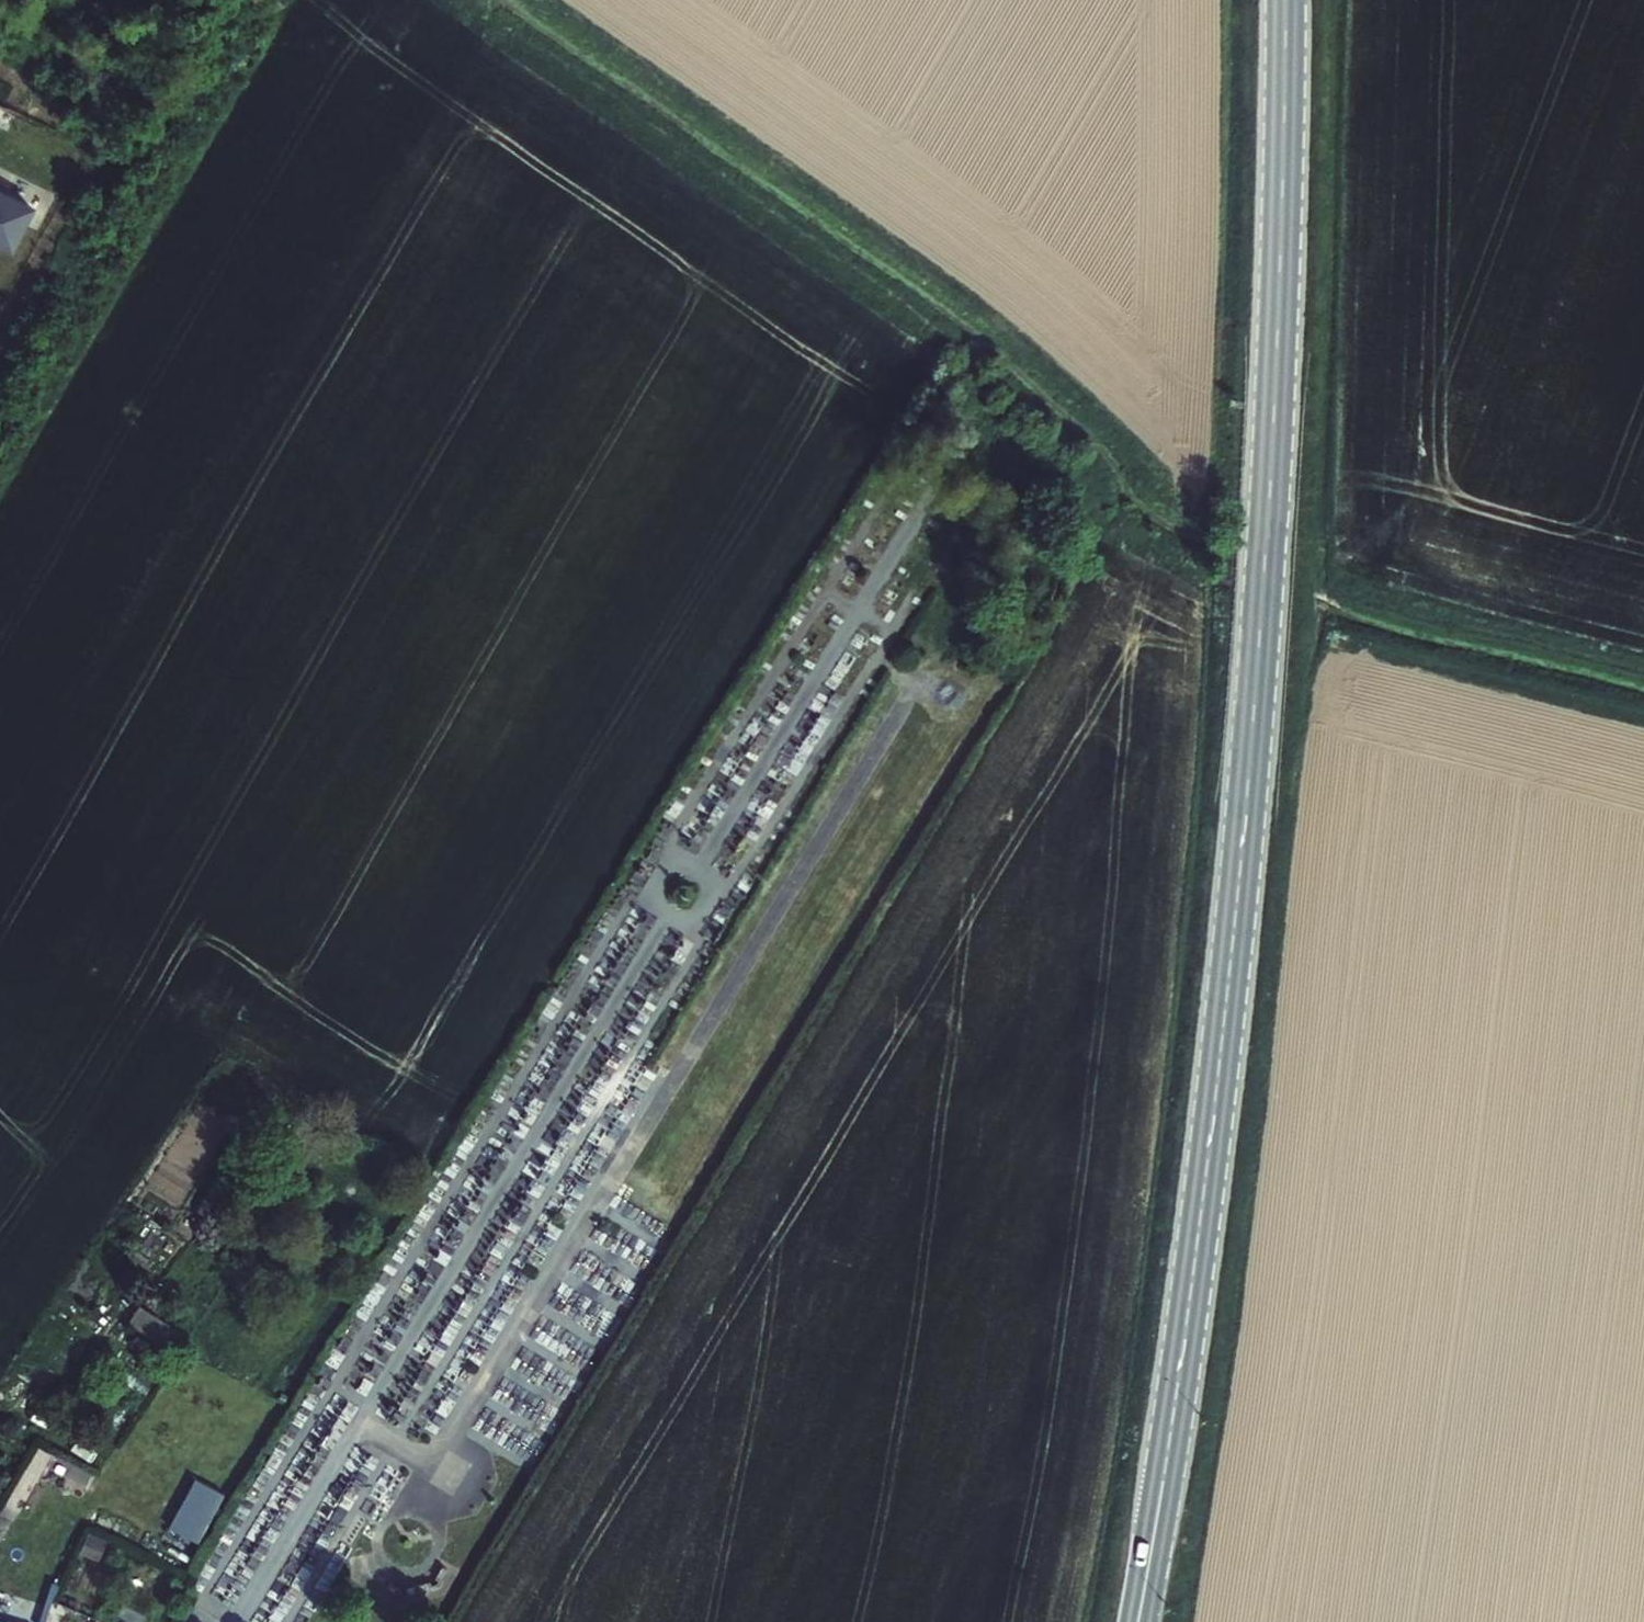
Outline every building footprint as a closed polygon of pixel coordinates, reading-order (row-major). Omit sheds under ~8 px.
[(3,250),(26,202),(0,190),(0,249),(3,250)] [(169,1526),(200,1542),(225,1491),(194,1476),(169,1526)]
